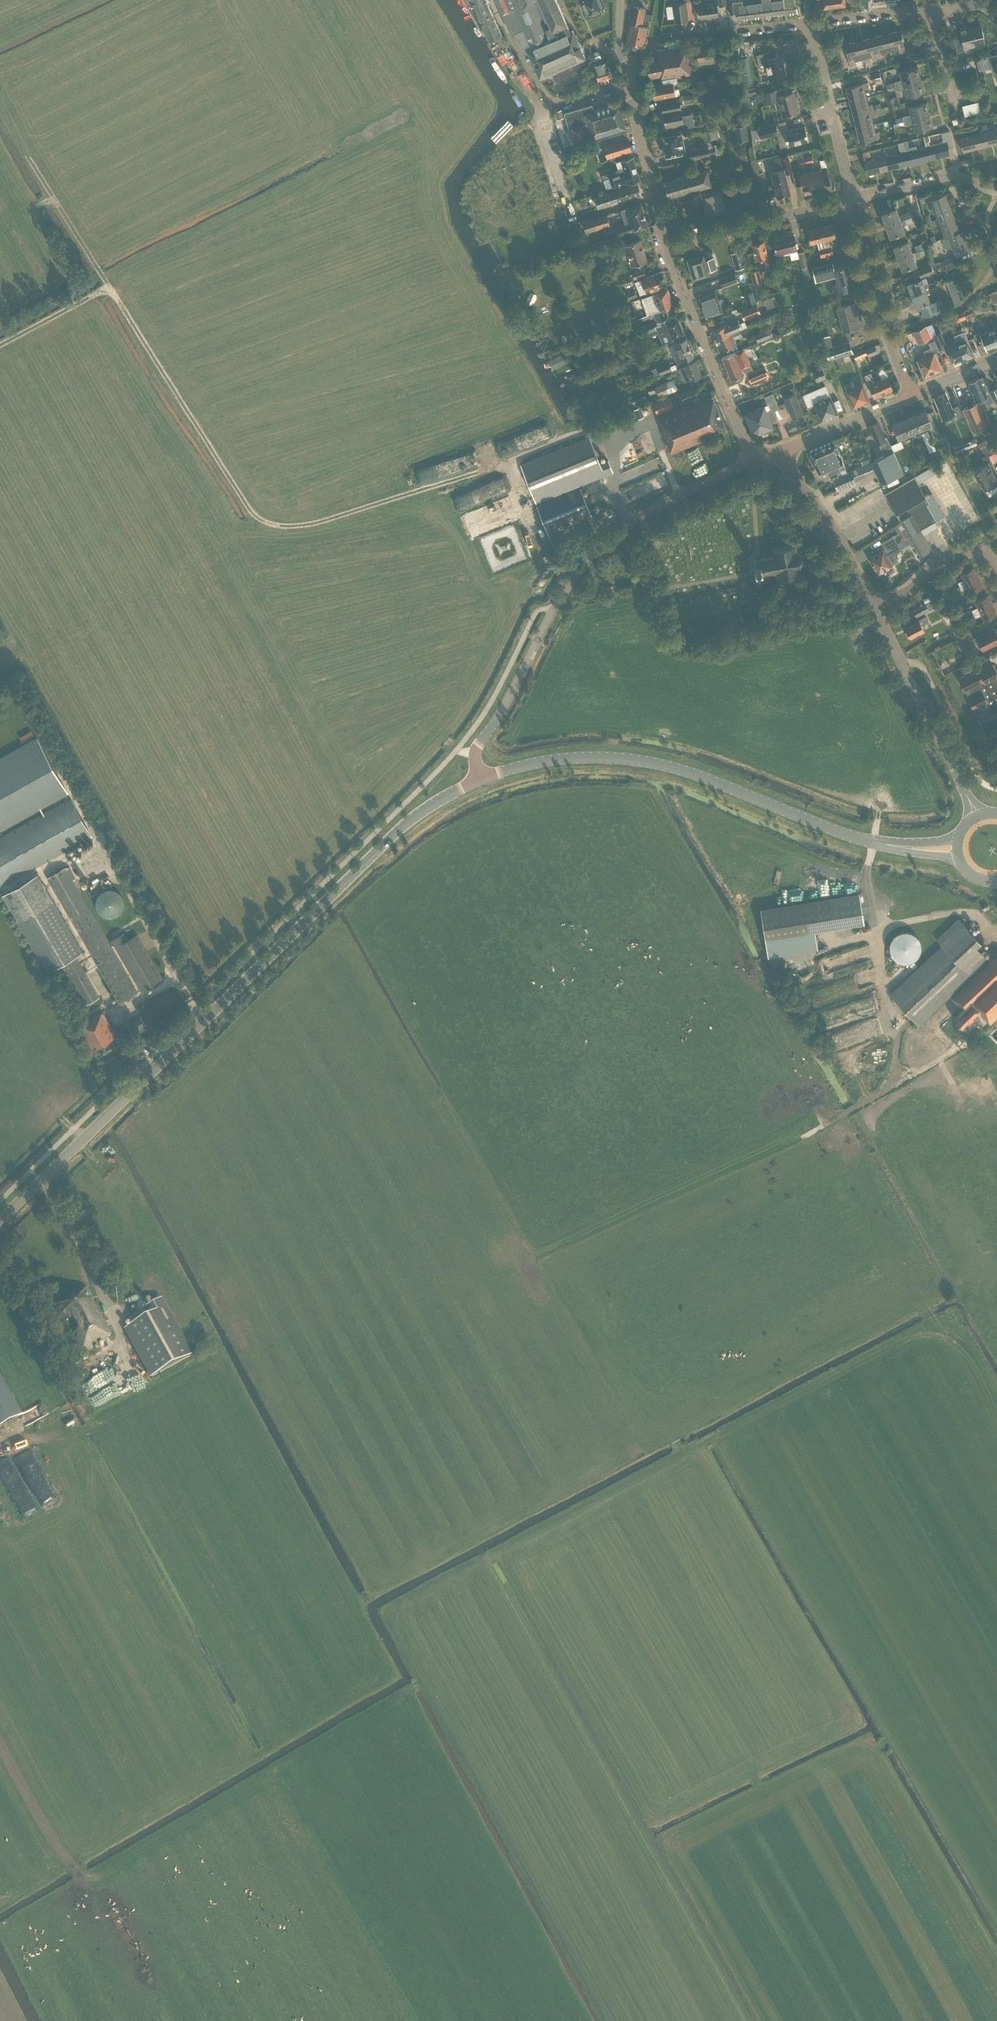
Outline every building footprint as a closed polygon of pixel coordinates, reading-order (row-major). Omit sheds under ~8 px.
[(502,35),(486,0),(471,0),(489,40),(502,35)] [(585,58),(573,30),(570,31),(558,4),(556,0),(497,0),(512,35),(514,34),(517,42),(526,57),(529,55),(539,78),(585,58)] [(601,12),(600,9),(604,7),(601,0),(581,0),(580,0),(586,15),(590,13),(592,16),(594,17),(601,14),(601,12)] [(750,18),(748,0),(738,0),(729,1),(731,16),(738,15),(738,20),(750,18)] [(750,18),(761,17),(759,0),(748,0),(750,18)] [(773,15),(771,0),(759,0),(761,17),(773,15)] [(784,14),(783,0),(771,0),(773,15),(784,14)] [(783,4),(784,14),(796,13),(795,5),(802,4),(802,6),(803,6),(803,0),(783,0),(783,4)] [(822,10),(845,7),(844,0),(821,0),(822,10)] [(675,21),(688,20),(686,2),(672,4),(675,21)] [(700,18),(718,16),(716,3),(698,5),(700,18)] [(643,50),(648,28),(641,26),(645,9),(634,7),(626,47),(643,50)] [(964,49),(985,44),(980,27),(966,30),(966,28),(959,29),(962,38),(954,40),(957,52),(965,51),(964,49)] [(886,35),(890,52),(899,50),(900,54),(905,52),(900,31),(886,35)] [(886,35),(873,38),(878,59),(883,58),(882,54),(890,52),(886,35)] [(873,38),(859,41),(863,59),(871,57),(872,60),(878,59),(873,38)] [(661,76),(663,85),(673,83),(677,82),(676,78),(692,75),(687,47),(686,41),(680,42),(681,48),(657,51),(658,60),(648,62),(651,78),(661,76)] [(855,61),(863,59),(859,41),(845,45),(850,66),(856,65),(855,61)] [(714,63),(713,59),(712,50),(697,53),(698,61),(698,65),(714,63)] [(769,80),(785,76),(780,56),(771,58),(769,52),(756,55),(759,66),(766,64),(769,80)] [(599,53),(588,57),(592,64),(602,60),(599,53)] [(988,56),(976,59),(979,71),(991,69),(996,68),(996,54),(988,56)] [(739,74),(748,73),(746,58),(737,59),(739,74)] [(608,78),(611,77),(608,67),(607,67),(605,63),(600,65),(594,67),(598,81),(600,81),(601,85),(609,82),(608,78)] [(895,87),(921,80),(918,68),(899,72),(901,80),(894,82),(895,87)] [(881,81),(879,72),(869,75),(871,83),(881,81)] [(921,80),(895,87),(896,91),(904,89),(906,97),(924,93),(921,80)] [(675,96),(673,83),(663,85),(653,87),(655,100),(675,96)] [(846,88),(850,102),(866,98),(864,90),(868,89),(867,83),(846,88)] [(785,88),(772,91),(756,95),(757,100),(765,98),(766,104),(779,101),(783,116),(799,112),(797,103),(795,104),(794,100),(795,99),(793,92),(787,94),(785,88)] [(693,102),(692,94),(682,96),(683,104),(693,102)] [(755,97),(750,100),(754,107),(759,104),(755,97)] [(868,106),(866,98),(850,102),(853,116),(874,111),(872,105),(868,106)] [(684,128),(694,126),(692,114),(682,116),(679,100),(661,104),(666,127),(683,124),(684,128)] [(903,117),(904,121),(930,115),(926,102),(908,107),(910,115),(903,117)] [(975,115),(981,113),(978,103),(972,104),(975,115)] [(626,129),(621,113),(619,104),(594,111),(592,107),(588,108),(588,106),(564,113),(569,129),(572,128),(577,143),(592,139),(626,129)] [(967,106),(970,116),(975,115),(972,104),(967,106)] [(874,111),(853,116),(856,129),(874,125),(871,117),(875,116),(874,111)] [(930,115),(904,121),(905,126),(912,124),(914,132),(933,127),(930,115)] [(776,124),(758,128),(751,130),(753,140),(760,138),(778,134),(776,124)] [(874,125),(856,129),(860,143),(881,138),(879,132),(875,133),(874,125)] [(749,140),(746,126),(734,128),(736,142),(749,140)] [(808,141),(805,126),(784,132),(788,146),(808,141)] [(943,142),(926,147),(929,160),(950,155),(948,147),(953,146),(949,130),(941,132),(943,142)] [(996,144),(996,130),(981,134),(984,147),(996,144)] [(607,158),(631,150),(625,132),(601,140),(607,158)] [(666,157),(686,153),(682,133),(664,137),(666,145),(664,146),(666,157)] [(984,147),(981,134),(960,139),(963,152),(984,147)] [(929,160),(926,147),(916,149),(916,146),(908,148),(906,141),(903,142),(905,152),(908,165),(929,160)] [(901,153),(885,157),(888,170),(908,165),(905,152),(903,142),(897,143),(899,150),(901,151),(901,153)] [(586,155),(583,146),(576,149),(579,157),(586,155)] [(691,160),(709,156),(708,147),(689,150),(691,160)] [(790,194),(786,178),(785,178),(785,174),(792,172),(789,157),(781,159),(783,169),(772,172),(774,181),(777,197),(790,194)] [(888,170),(885,157),(864,162),(867,175),(888,170)] [(616,174),(609,177),(613,189),(637,181),(640,180),(633,158),(621,161),(616,163),(619,170),(615,171),(616,174)] [(719,180),(736,176),(733,167),(716,171),(719,180)] [(668,197),(711,186),(707,171),(664,182),(668,197)] [(810,173),(813,188),(823,186),(819,171),(810,173)] [(803,191),(813,188),(810,173),(800,176),(803,191)] [(769,178),(761,180),(762,186),(771,184),(769,178)] [(598,208),(641,194),(638,184),(637,182),(633,183),(634,185),(594,197),(598,208)] [(708,217),(727,212),(721,190),(702,195),(708,217)] [(938,219),(952,214),(946,195),(926,202),(928,209),(933,207),(938,219)] [(618,236),(648,227),(641,204),(621,210),(625,223),(615,226),(618,236)] [(882,214),(886,226),(911,217),(909,212),(902,214),(903,215),(899,217),(896,209),(882,214)] [(952,214),(938,219),(945,238),(948,237),(959,232),(952,214)] [(586,232),(610,224),(607,215),(593,219),(593,216),(582,220),(586,232)] [(911,217),(886,226),(890,237),(904,232),(902,226),(913,222),(911,217)] [(820,227),(823,240),(823,241),(825,248),(827,256),(833,255),(829,240),(836,238),(833,224),(832,225),(820,227)] [(823,240),(820,227),(807,230),(811,244),(817,243),(819,250),(825,248),(823,241),(823,240)] [(948,237),(955,256),(970,250),(963,231),(959,232),(948,237)] [(799,258),(797,250),(793,234),(785,236),(786,238),(773,240),(777,255),(777,258),(784,257),(783,253),(789,252),(791,259),(797,258),(799,258)] [(632,266),(647,261),(640,240),(625,245),(632,266)] [(764,269),(770,268),(767,257),(768,256),(764,241),(752,244),(756,259),(761,258),(764,269)] [(898,259),(912,253),(908,242),(894,247),(898,259)] [(921,244),(914,246),(916,252),(923,249),(921,244)] [(978,255),(984,249),(980,245),(974,251),(978,255)] [(745,268),(740,251),(731,254),(736,270),(745,268)] [(805,256),(805,252),(799,253),(800,257),(802,268),(808,267),(805,256)] [(916,265),(912,253),(898,259),(902,270),(916,265)] [(954,256),(943,261),(946,267),(956,263),(954,256)] [(687,260),(690,270),(693,280),(705,276),(705,275),(709,274),(708,271),(716,268),(713,258),(705,261),(703,257),(699,258),(699,257),(687,260)] [(834,268),(833,261),(811,267),(815,281),(836,276),(837,284),(833,285),(835,293),(848,290),(846,282),(853,281),(849,265),(834,268)] [(931,266),(921,270),(912,273),(914,280),(923,276),(933,273),(931,266)] [(786,267),(777,268),(778,280),(792,279),(791,272),(787,273),(786,267)] [(634,279),(646,275),(644,269),(632,273),(634,279)] [(754,285),(761,283),(758,270),(751,271),(754,285)] [(641,280),(635,282),(640,295),(643,294),(667,286),(662,272),(641,280)] [(723,287),(737,282),(734,273),(720,278),(723,287)] [(907,284),(912,296),(940,286),(938,280),(928,284),(926,277),(907,284)] [(605,298),(615,294),(612,288),(603,292),(605,298)] [(654,294),(660,311),(660,312),(674,307),(667,289),(654,294)] [(930,289),(912,296),(916,308),(921,306),(924,316),(943,309),(942,308),(944,307),(940,298),(934,300),(930,289)] [(637,296),(635,291),(627,294),(628,299),(637,296)] [(720,304),(723,303),(721,299),(718,300),(716,292),(700,298),(706,317),(723,311),(720,304)] [(743,305),(753,301),(750,293),(740,297),(743,305)] [(959,297),(952,299),(955,306),(962,304),(959,297)] [(843,332),(864,326),(858,303),(837,308),(843,332)] [(744,319),(760,313),(757,305),(741,311),(744,319)] [(654,313),(654,316),(657,323),(677,316),(674,307),(660,312),(660,311),(654,313)] [(963,311),(953,315),(957,322),(966,318),(963,311)] [(654,313),(636,319),(638,323),(652,319),(651,317),(654,316),(654,313)] [(665,343),(668,342),(673,340),(673,339),(684,334),(677,319),(658,327),(665,343)] [(715,340),(739,330),(747,326),(745,321),(736,325),(734,321),(728,324),(728,323),(711,330),(715,340)] [(644,332),(656,328),(654,322),(642,327),(644,332)] [(957,322),(952,324),(955,333),(961,331),(957,322)] [(931,338),(926,326),(912,332),(917,344),(931,338)] [(750,334),(748,327),(740,330),(743,337),(750,334)] [(991,330),(981,334),(987,350),(996,346),(996,327),(991,330)] [(772,337),(769,329),(754,335),(757,343),(772,337)] [(742,336),(739,330),(715,340),(720,351),(737,344),(734,339),(742,336)] [(955,340),(964,361),(973,357),(967,342),(968,341),(965,332),(954,336),(955,340)] [(933,336),(939,350),(947,346),(941,333),(933,336)] [(933,337),(939,349),(946,346),(941,334),(933,337)] [(832,345),(829,335),(822,337),(825,347),(832,345)] [(675,343),(673,340),(668,342),(670,345),(678,364),(694,357),(686,339),(675,343)] [(939,351),(934,340),(929,343),(931,347),(923,350),(926,356),(917,360),(924,376),(940,370),(933,353),(939,351)] [(953,366),(964,361),(955,340),(952,341),(954,346),(946,349),(953,366)] [(852,353),(849,341),(825,348),(828,360),(852,353)] [(878,353),(875,345),(865,349),(868,357),(878,353)] [(750,379),(765,373),(762,365),(752,369),(744,348),(722,357),(731,379),(744,374),(742,368),(745,367),(750,379)] [(864,349),(852,354),(853,354),(855,360),(867,355),(864,349)] [(565,356),(549,362),(554,373),(569,368),(565,356)] [(684,365),(684,366),(678,369),(683,382),(690,380),(701,376),(695,361),(684,365)] [(668,363),(657,367),(657,368),(650,371),(652,377),(660,374),(660,375),(671,370),(668,363)] [(878,381),(884,394),(893,390),(887,377),(888,377),(884,367),(878,370),(882,379),(878,381)] [(816,380),(825,376),(822,368),(813,372),(816,380)] [(875,398),(884,394),(878,381),(874,382),(870,373),(864,375),(868,385),(869,385),(875,398)] [(987,403),(989,402),(987,397),(982,387),(986,385),(982,377),(979,378),(968,383),(976,401),(984,398),(985,401),(986,400),(987,403)] [(659,397),(676,390),(672,381),(655,388),(659,397)] [(853,407),(869,400),(862,383),(855,387),(853,382),(844,385),(853,407)] [(825,386),(810,392),(808,388),(801,391),(803,395),(808,406),(813,403),(821,421),(837,414),(825,386)] [(671,453),(727,430),(712,395),(700,400),(694,388),(677,395),(680,404),(692,399),(694,403),(658,418),(662,427),(660,427),(671,453)] [(765,397),(770,409),(765,411),(763,406),(746,413),(753,430),(757,432),(772,426),(770,421),(775,419),(772,410),(779,407),(773,393),(765,397)] [(946,407),(951,405),(945,393),(934,398),(939,410),(942,409),(945,415),(949,413),(946,407)] [(792,418),(803,414),(795,394),(784,398),(792,418)] [(657,414),(673,407),(669,398),(653,405),(657,414)] [(973,431),(986,425),(977,403),(964,409),(973,431)] [(956,419),(963,416),(958,405),(952,408),(956,419)] [(635,411),(638,419),(644,417),(641,409),(635,411)] [(915,416),(921,430),(932,425),(926,411),(915,416)] [(915,416),(904,420),(910,434),(921,430),(915,416)] [(898,439),(910,434),(904,420),(893,425),(898,439)] [(877,444),(879,443),(880,448),(874,450),(878,458),(893,451),(888,439),(885,440),(878,422),(869,426),(877,444)] [(929,452),(935,450),(927,431),(922,433),(929,452)] [(945,437),(932,442),(935,450),(948,444),(945,437)] [(536,504),(612,473),(607,461),(599,464),(588,439),(560,450),(521,466),(536,504)] [(984,445),(986,449),(992,460),(996,458),(996,439),(984,445)] [(854,479),(851,471),(842,475),(840,470),(845,468),(841,456),(840,456),(834,441),(810,451),(817,467),(816,467),(821,478),(836,471),(838,476),(833,479),(837,490),(856,482),(854,479)] [(894,450),(903,446),(901,441),(892,444),(894,450)] [(980,451),(977,445),(971,448),(973,454),(980,451)] [(648,459),(656,456),(652,446),(644,449),(648,459)] [(851,471),(854,479),(874,470),(880,483),(904,473),(894,452),(851,471)] [(863,465),(872,461),(870,456),(861,460),(863,465)] [(988,463),(972,471),(978,483),(979,483),(984,492),(986,491),(989,497),(996,493),(996,481),(988,463)] [(399,487),(402,492),(405,490),(403,484),(408,482),(404,473),(395,477),(399,486),(399,487)] [(624,482),(627,488),(639,483),(637,477),(624,482)] [(902,532),(906,538),(909,536),(920,556),(930,550),(919,530),(936,520),(926,504),(929,503),(914,477),(884,494),(905,530),(902,532)] [(579,489),(536,506),(547,535),(590,518),(579,489)] [(905,538),(906,538),(902,532),(902,531),(882,543),(886,549),(870,558),(871,560),(870,561),(872,564),(874,564),(875,567),(875,568),(876,571),(878,571),(879,573),(880,573),(883,578),(895,571),(887,558),(901,550),(896,541),(903,536),(905,538)] [(800,567),(805,562),(804,555),(798,552),(797,552),(795,545),(772,549),(773,556),(755,560),(755,559),(754,559),(755,564),(754,564),(755,571),(756,571),(757,575),(766,574),(776,572),(777,579),(801,574),(799,568),(800,567)] [(958,583),(960,587),(978,577),(973,568),(961,574),(964,580),(958,583)] [(978,577),(960,587),(962,590),(967,587),(970,593),(983,587),(978,577)] [(760,586),(768,584),(767,578),(759,579),(760,586)] [(972,610),(974,614),(992,605),(987,596),(975,602),(978,608),(972,610)] [(940,597),(926,605),(929,610),(943,603),(940,597)] [(929,610),(926,605),(913,611),(916,618),(929,611),(929,610)] [(992,605),(974,614),(976,618),(981,615),(984,621),(996,614),(992,605)] [(922,625),(928,622),(925,616),(919,619),(919,620),(904,627),(910,638),(924,630),(922,625)] [(994,628),(976,637),(983,650),(996,643),(996,635),(994,628)] [(964,637),(957,641),(960,648),(967,645),(964,637)] [(992,664),(979,671),(978,669),(958,679),(965,693),(966,692),(968,697),(967,697),(981,724),(994,717),(996,723),(996,673),(992,664)] [(37,737),(0,758),(0,832),(68,794),(37,737)] [(69,799),(0,838),(0,882),(2,886),(90,837),(69,799)] [(47,878),(69,916),(120,1003),(137,993),(111,946),(114,944),(141,990),(162,978),(137,935),(126,941),(122,934),(108,942),(84,901),(65,867),(47,878)] [(2,893),(16,916),(48,971),(82,951),(37,873),(2,893)] [(115,917),(117,916),(118,915),(120,914),(121,913),(122,911),(123,910),(123,908),(124,907),(124,905),(124,903),(124,902),(124,901),(123,899),(123,898),(122,897),(121,895),(120,894),(119,892),(117,891),(116,891),(114,890),(112,890),(110,889),(109,889),(107,890),(106,890),(104,890),(103,891),(102,892),(101,892),(100,893),(99,895),(97,896),(97,897),(97,898),(96,899),(96,901),(96,902),(95,903),(95,904),(95,905),(96,906),(96,907),(96,908),(96,909),(97,910),(98,911),(98,912),(99,913),(101,915),(102,916),(103,916),(104,917),(106,917),(108,918),(109,918),(111,918),(112,918),(113,917),(115,917)] [(859,893),(760,909),(765,939),(864,922),(859,893)] [(918,1025),(988,960),(976,947),(981,942),(958,919),(936,940),(942,946),(890,995),(888,993),(849,1030),(882,1065),(921,1029),(918,1025)] [(920,951),(921,948),(920,945),(920,942),(918,939),(916,936),(914,934),(911,933),(908,932),(905,932),(902,932),(899,933),(896,934),(894,936),(892,939),(890,942),(889,944),(889,948),(889,951),(890,954),(892,956),(894,959),(896,961),(899,962),(902,963),(905,963),(908,963),(911,962),(914,961),(916,959),(918,956),(920,954),(920,951)] [(972,979),(970,981),(951,998),(962,1010),(954,1018),(964,1030),(980,1014),(983,1018),(986,1016),(992,1022),(996,1017),(996,955),(972,979)] [(99,997),(84,971),(67,980),(82,1007),(99,997)] [(112,1048),(120,1043),(103,1013),(79,1026),(88,1041),(82,1044),(89,1055),(94,1052),(97,1057),(112,1048)] [(141,1016),(127,1024),(133,1034),(147,1026),(141,1016)] [(104,1340),(115,1334),(106,1318),(103,1319),(94,1301),(95,1301),(88,1289),(55,1307),(81,1355),(106,1342),(104,1340)] [(193,1355),(163,1298),(145,1308),(149,1315),(125,1330),(151,1378),(193,1355)] [(23,1414),(0,1374),(0,1427),(23,1414)]
